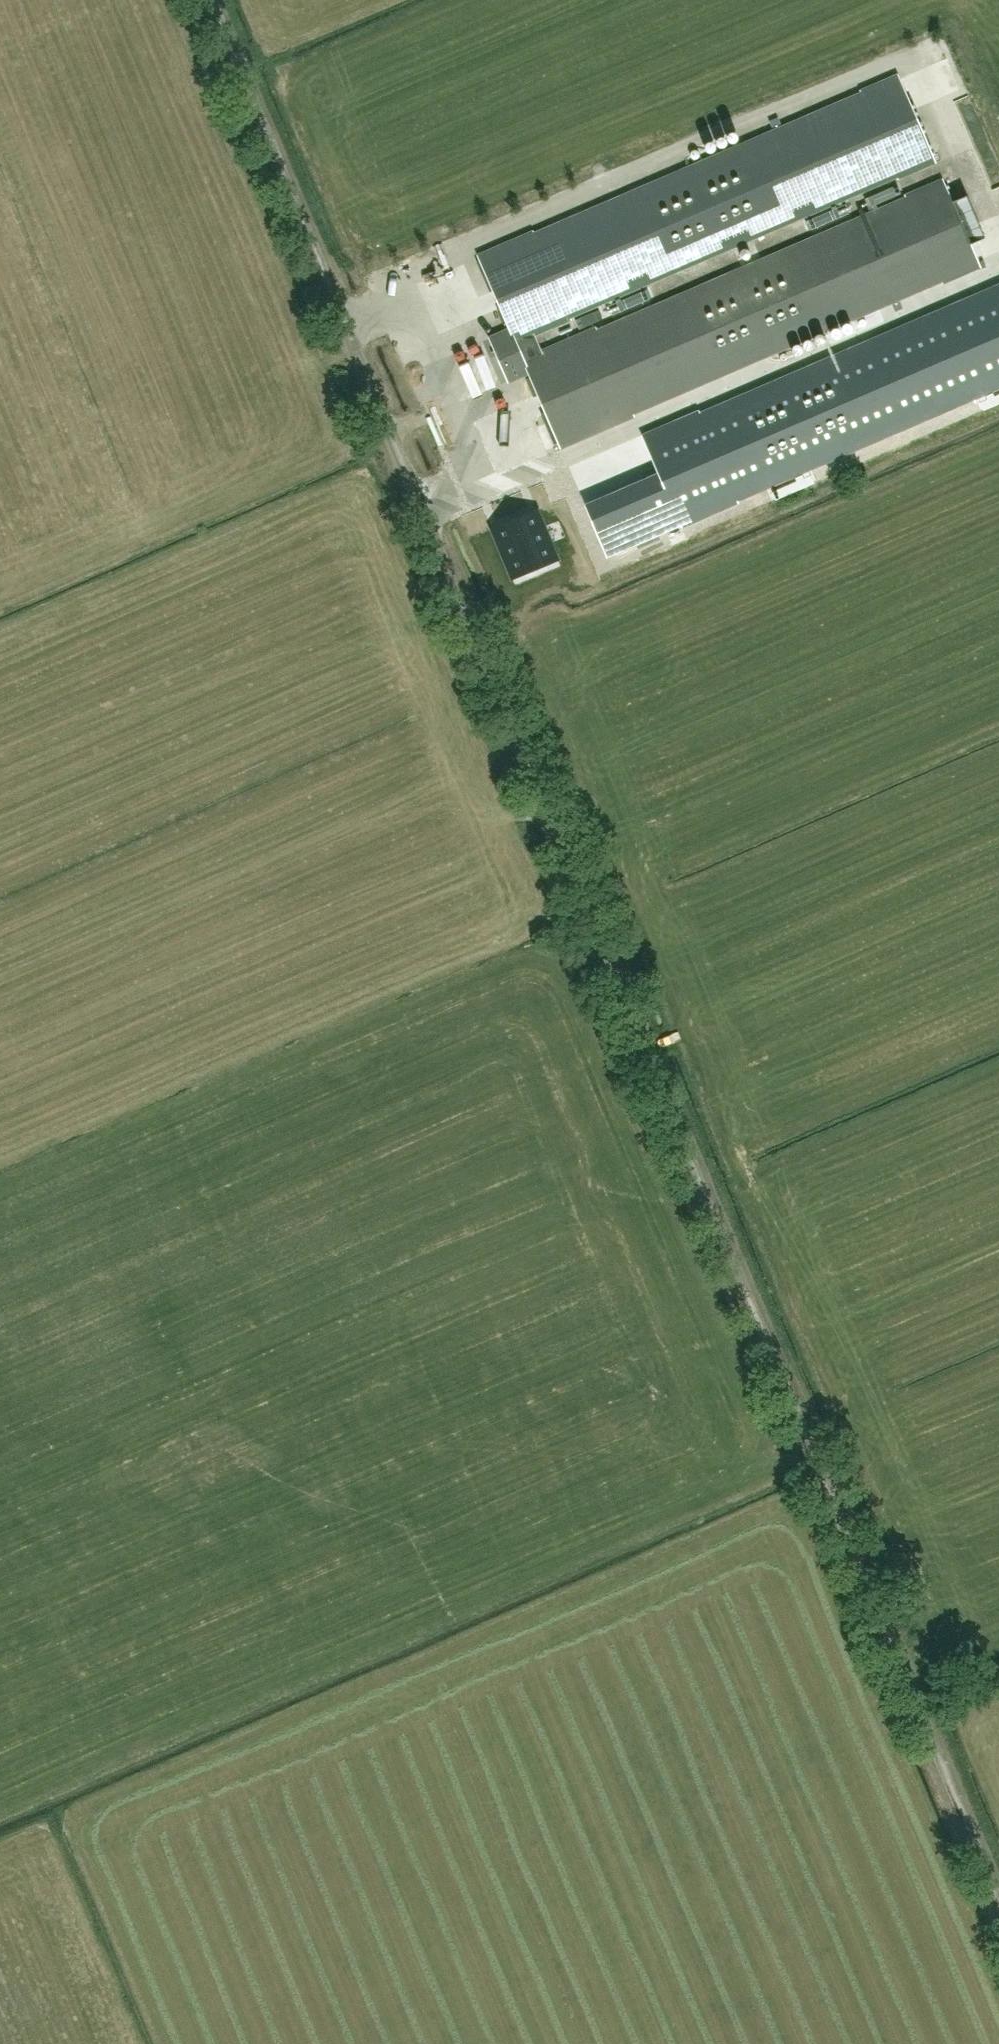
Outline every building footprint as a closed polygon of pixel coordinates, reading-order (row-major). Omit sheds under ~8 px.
[(862,92),(782,126),(778,117),(769,121),(773,130),(534,233),(533,231),(478,254),(510,329),(511,328),(516,339),(533,331),(535,335),(571,320),(570,318),(898,177),(899,179),(936,163),(898,74),(861,90),(862,92)] [(510,329),(490,338),(509,381),(529,372),(531,376),(527,378),(535,396),(539,395),(546,411),(542,413),(546,423),(550,422),(561,448),(635,417),(633,413),(979,264),(970,244),(987,237),(969,195),(954,201),(945,181),(610,324),(607,318),(595,323),(596,327),(541,350),(535,335),(533,331),(516,339),(511,328),(510,329)] [(898,182),(865,196),(869,205),(902,191),(898,182)] [(849,210),(845,201),(809,217),(812,226),(849,210)] [(998,385),(998,282),(645,438),(660,474),(682,525),(732,503),(998,385)] [(613,312),(652,295),(648,286),(609,302),(613,312)] [(603,316),(599,306),(576,317),(580,326),(603,316)] [(682,525),(660,474),(587,505),(609,556),(682,525)] [(522,516),(490,529),(510,578),(542,565),(522,516)]
